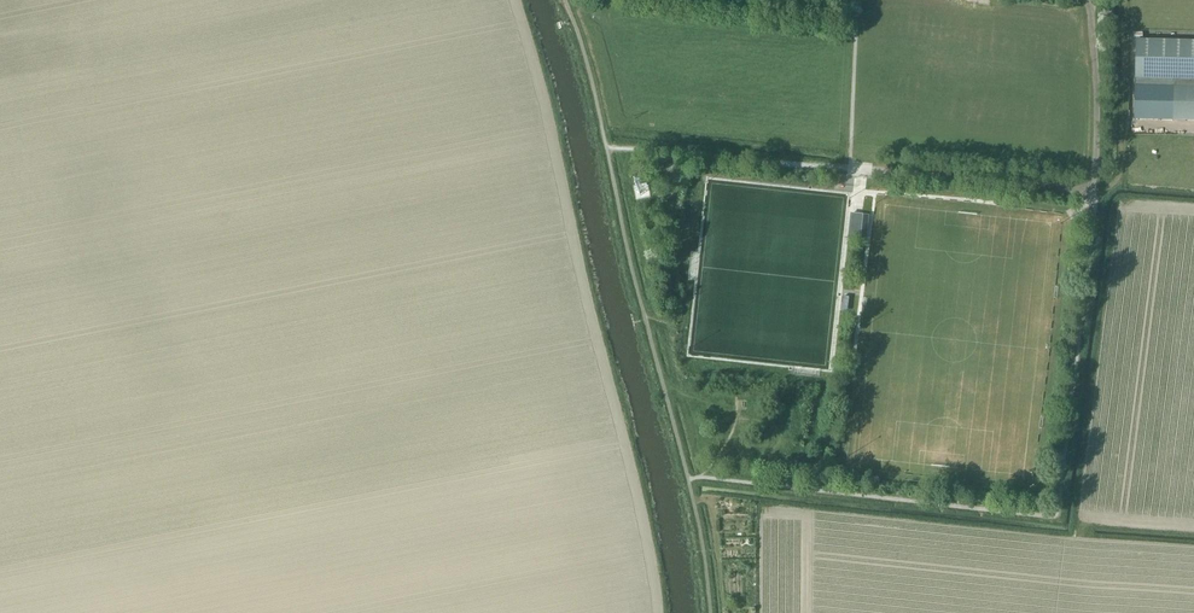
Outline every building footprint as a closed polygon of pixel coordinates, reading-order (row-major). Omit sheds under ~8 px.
[(1134,120),(1173,121),(1193,121),(1193,41),(1136,40),(1135,79),(1134,120)] [(863,215),(851,214),(848,238),(861,239),(863,215)]
